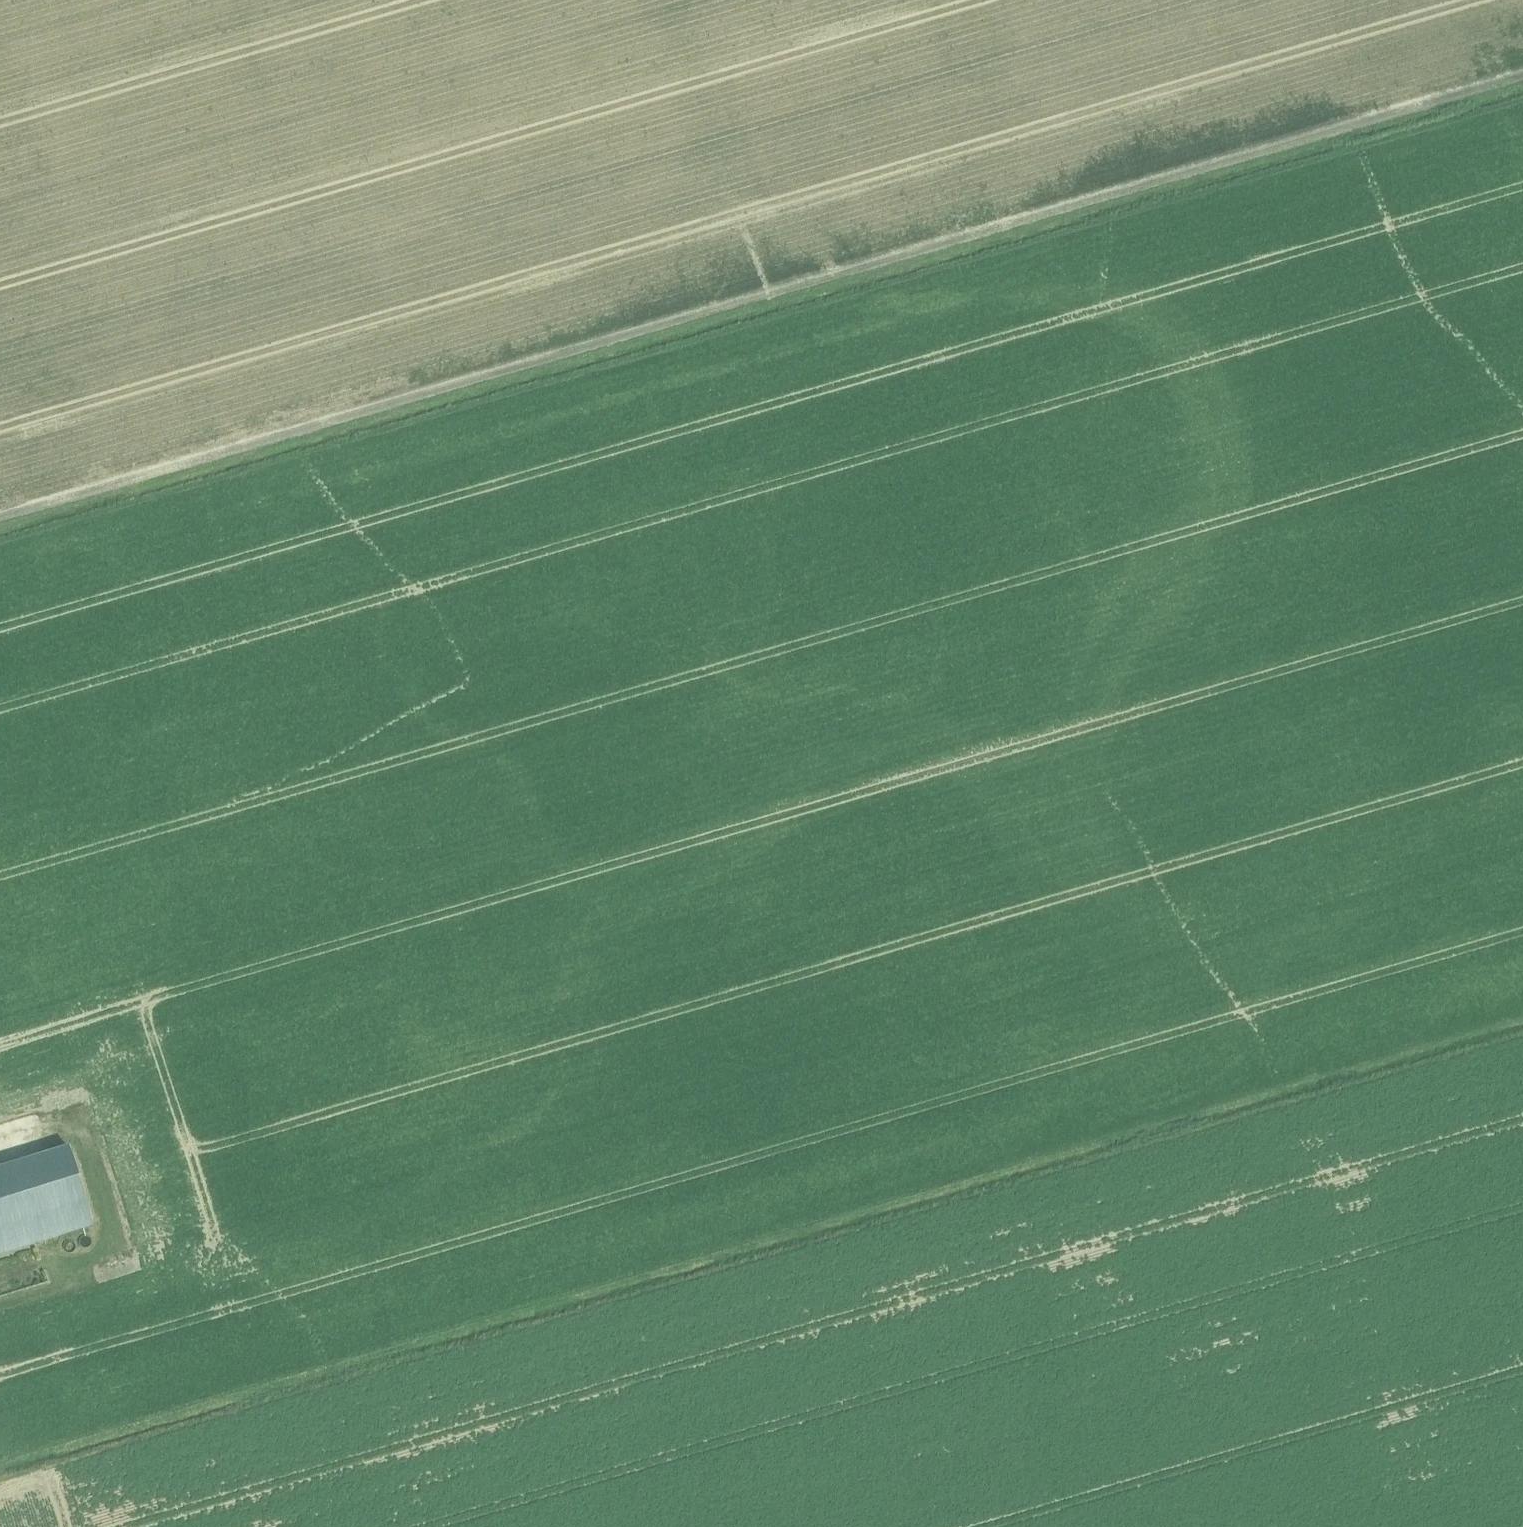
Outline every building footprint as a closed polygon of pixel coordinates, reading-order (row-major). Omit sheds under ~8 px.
[(93,1223),(69,1147),(0,1169),(0,1252),(93,1223)]
